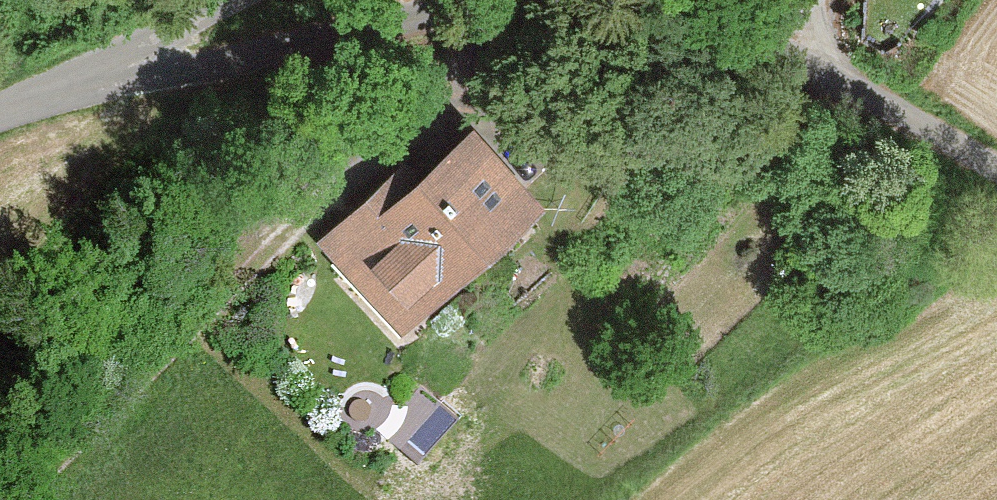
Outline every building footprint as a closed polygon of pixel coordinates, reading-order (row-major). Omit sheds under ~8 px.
[(407,158),(319,242),(403,339),(543,200),(470,121),(416,169),(407,158)]
